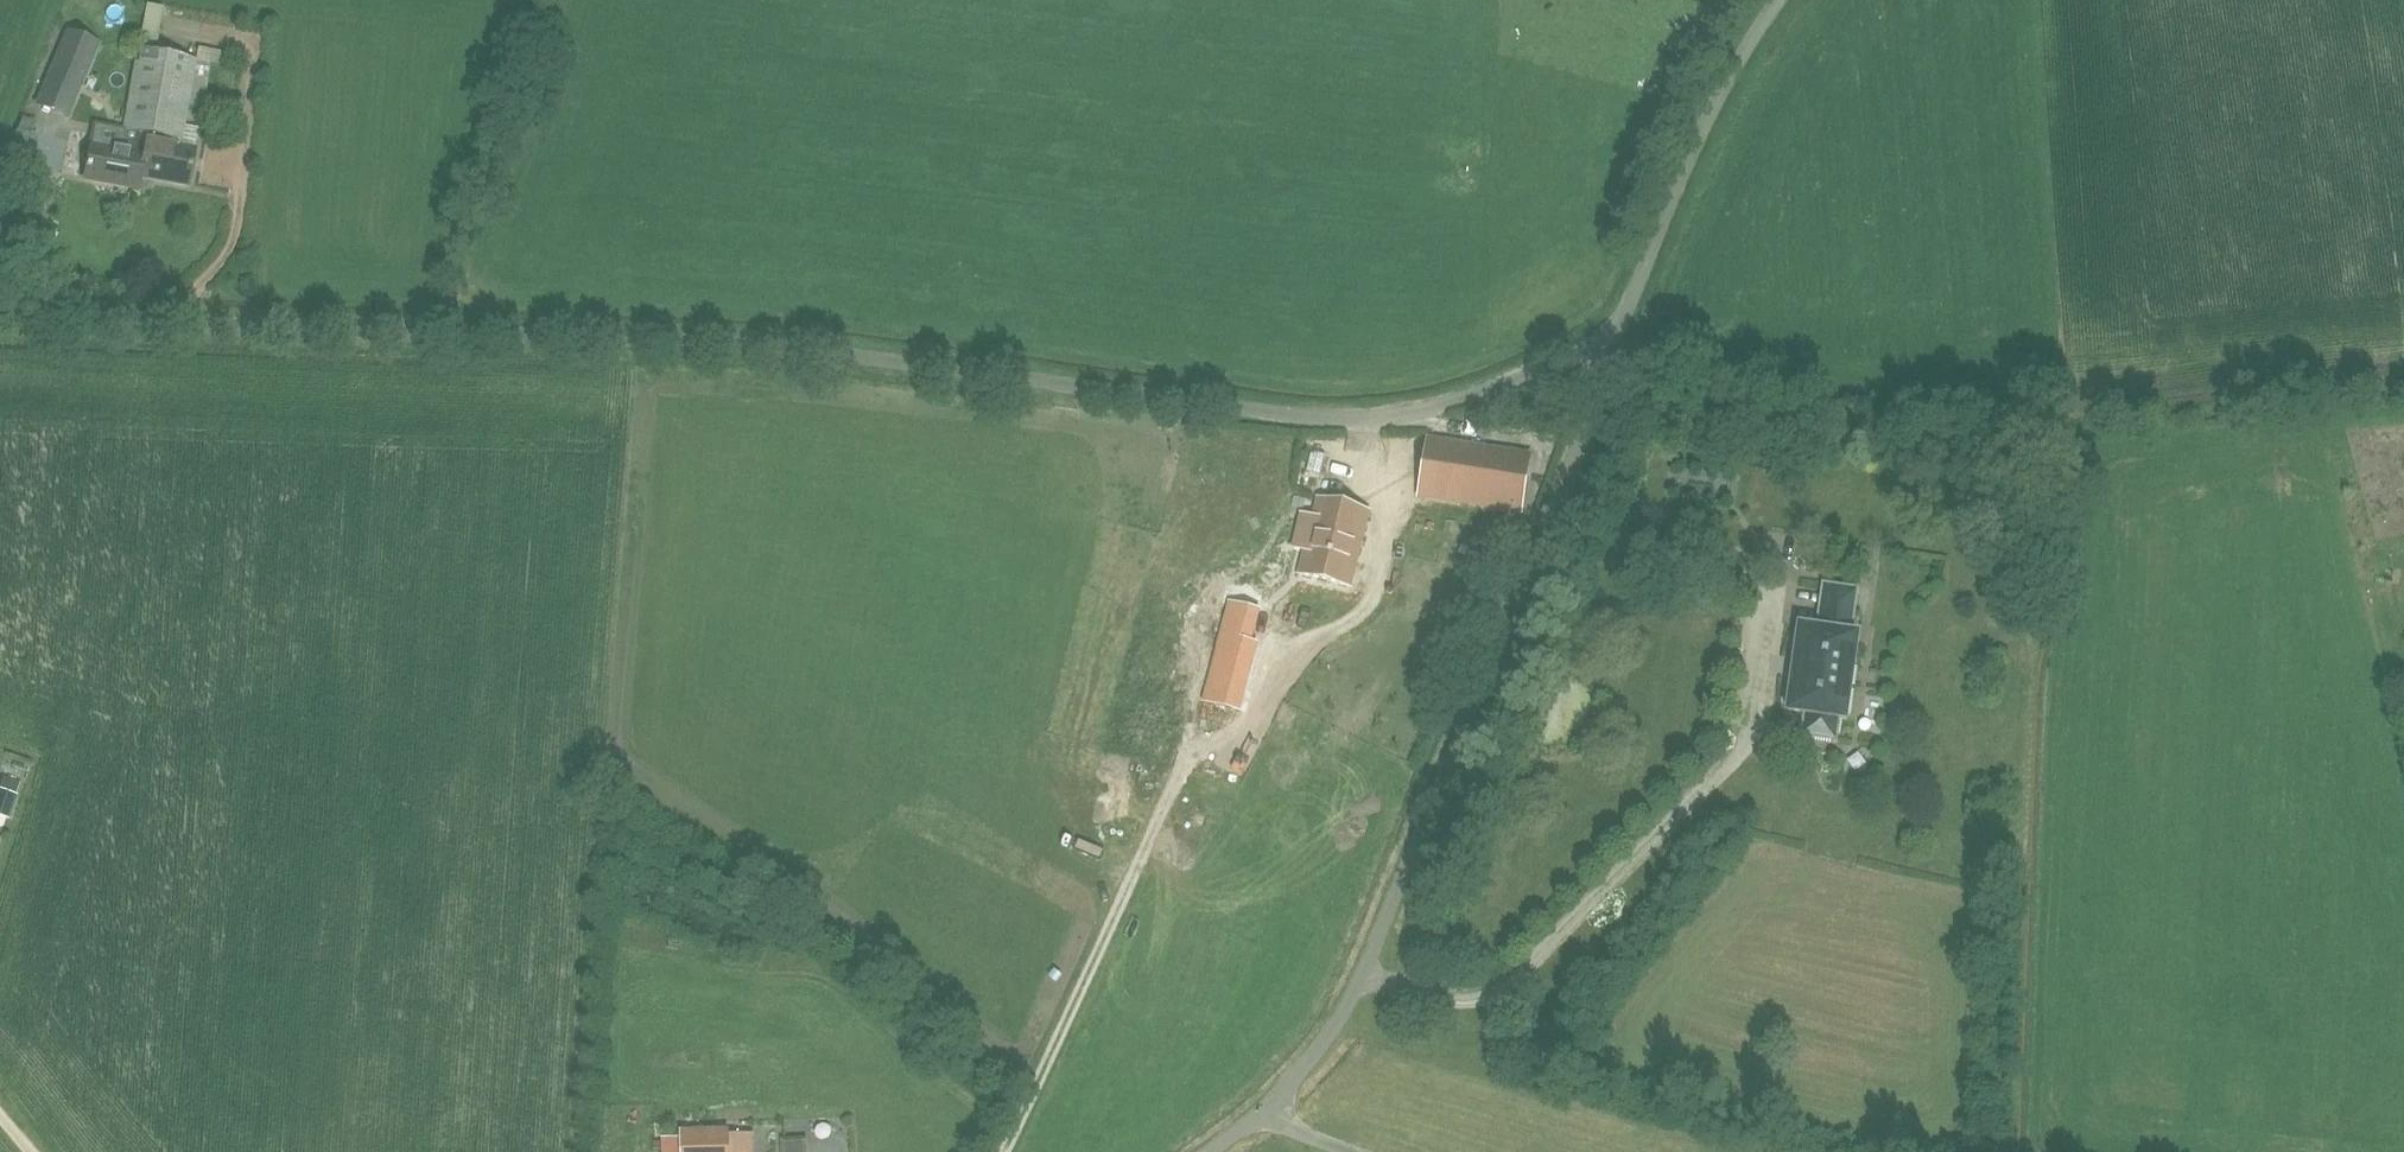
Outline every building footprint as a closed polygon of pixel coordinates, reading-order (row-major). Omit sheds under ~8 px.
[(151,7),(148,38),(164,40),(167,8),(151,7)] [(103,45),(68,30),(35,105),(70,120),(103,45)] [(186,185),(193,150),(177,147),(178,141),(180,141),(186,106),(199,109),(207,63),(136,51),(122,131),(124,131),(121,150),(90,145),(84,180),(137,189),(139,176),(186,185)] [(1429,440),(1426,456),(1420,498),(1522,513),(1530,455),(1429,440)] [(1369,512),(1318,500),(1300,573),(1351,586),(1369,512)] [(1792,653),(1797,654),(1796,658),(1792,680),(1793,681),(1792,684),(1788,684),(1785,705),(1789,706),(1788,711),(1807,714),(1804,735),(1835,740),(1838,718),(1845,719),(1849,689),(1850,689),(1853,666),(1852,666),(1857,635),(1850,634),(1856,591),(1825,587),(1819,629),(1800,627),(1800,632),(1795,632),(1792,653)] [(1251,640),(1222,633),(1204,701),(1233,708),(1251,640)] [(7,817),(14,795),(0,790),(0,815),(7,817)] [(728,1136),(727,1128),(682,1129),(683,1151),(728,1151),(728,1136)]
